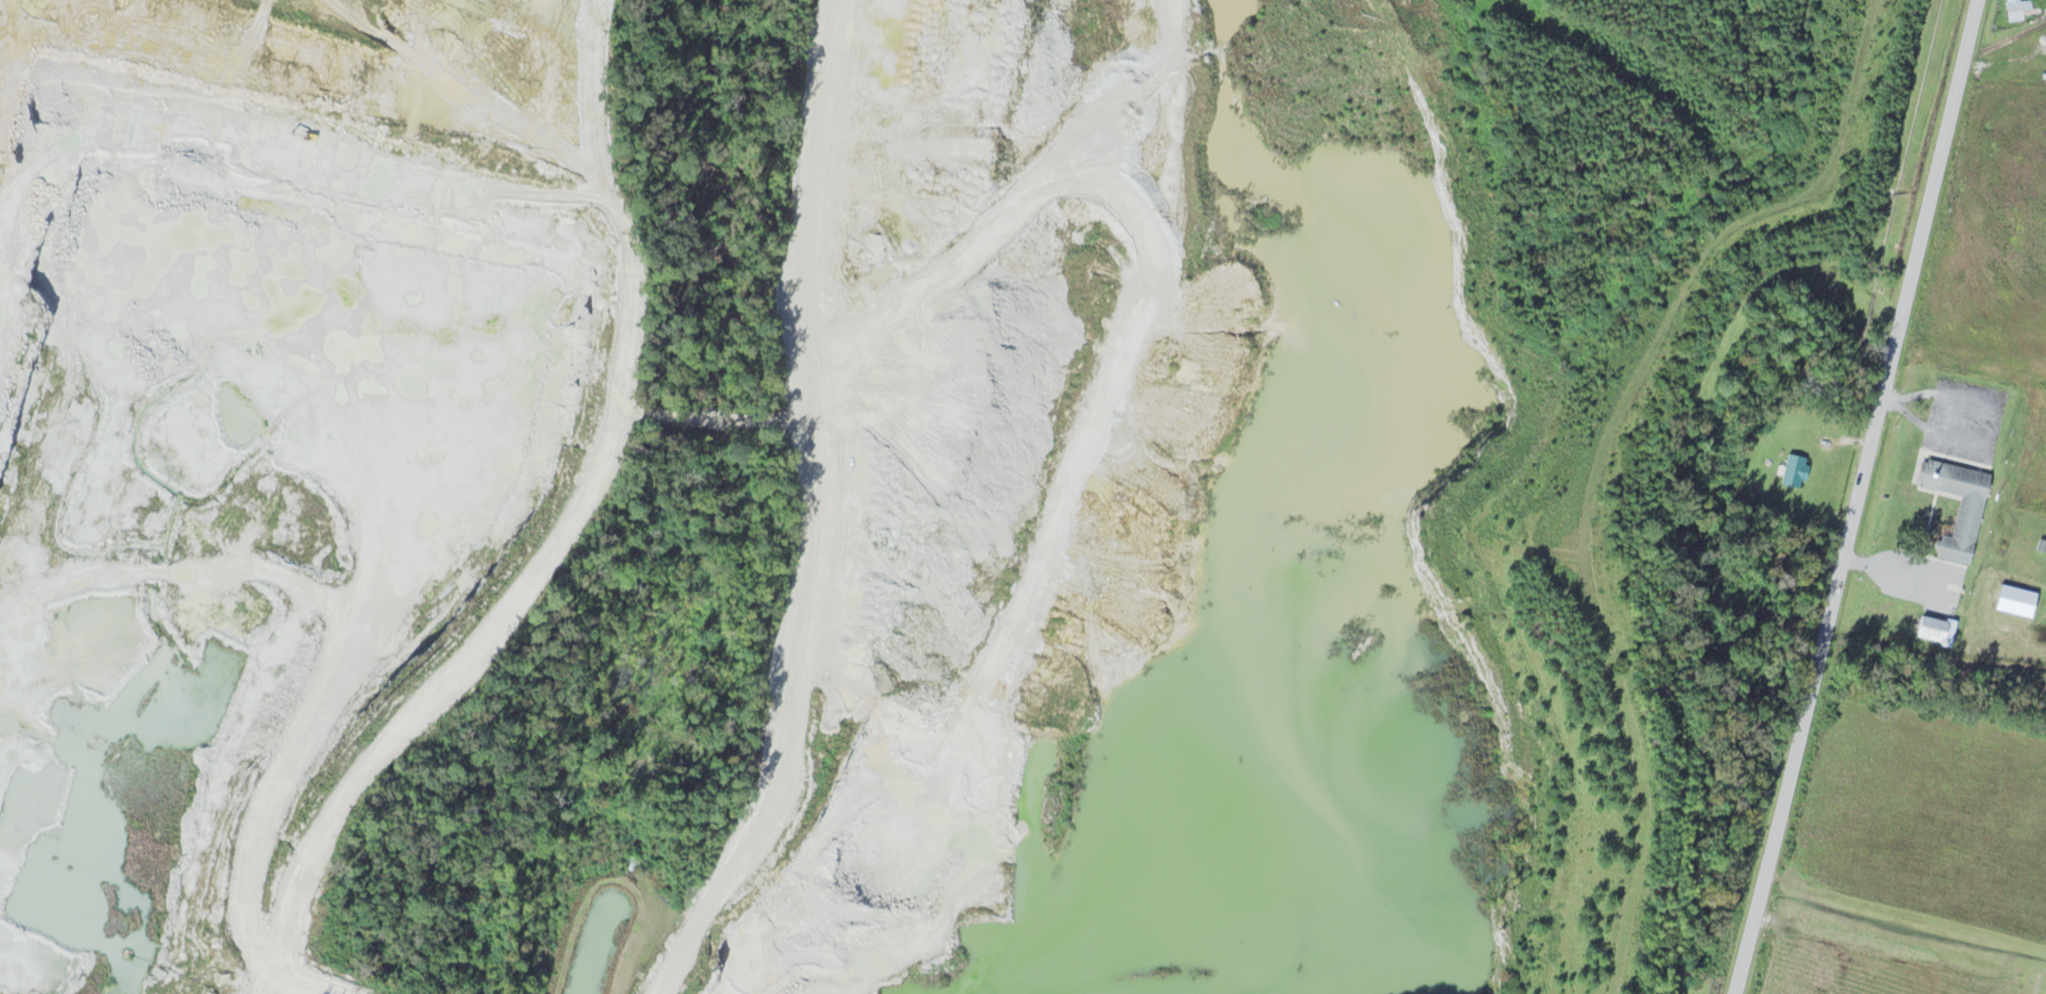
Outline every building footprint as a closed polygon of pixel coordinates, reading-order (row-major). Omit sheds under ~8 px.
[(2005,19),(2039,18),(2038,0),(2005,1),(2005,19)] [(1780,485),(1801,489),(1806,458),(1785,454),(1780,485)] [(1969,563),(1991,472),(1928,457),(1928,460),(1922,458),(1917,479),(1922,480),(1921,485),(1961,495),(1952,534),(1942,532),(1941,538),(1937,537),(1934,547),(1938,548),(1937,555),(1969,563)] [(2024,602),(2032,604),(2029,615),(2021,612),(2024,602)] [(1922,613),(1946,619),(1946,616),(1957,618),(1951,645),(1941,643),(1941,640),(1917,633),(1922,613)]
